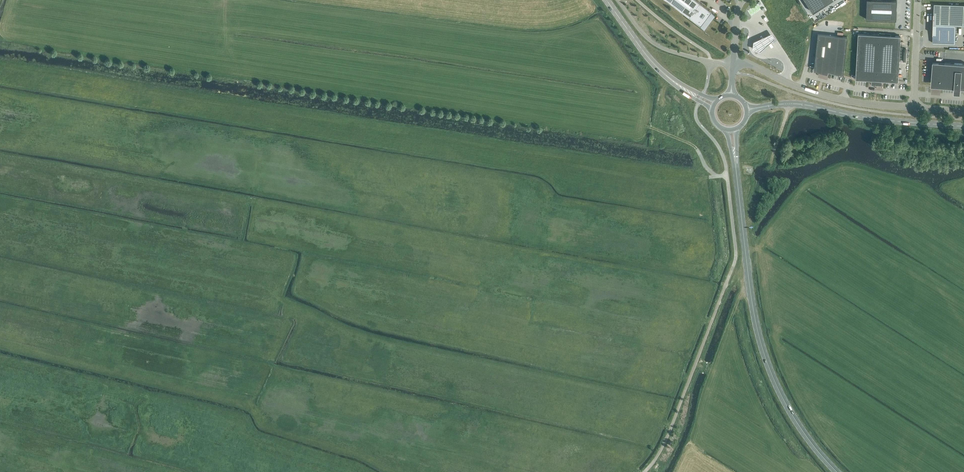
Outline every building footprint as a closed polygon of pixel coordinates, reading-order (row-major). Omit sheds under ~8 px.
[(703,27),(714,12),(697,0),(667,0),(703,27)] [(812,12),(831,0),(805,0),(812,12)] [(866,19),(896,20),(896,0),(895,0),(866,0),(866,19)] [(934,4),(933,43),(955,44),(956,24),(963,25),(963,5),(934,4)] [(810,66),(814,67),(814,70),(826,74),(827,72),(827,71),(836,74),(843,76),(843,75),(847,37),(818,34),(814,67),(810,66)] [(898,81),(900,36),(858,34),(855,79),(871,80),(871,84),(882,85),(882,80),(898,81)] [(772,40),(769,35),(759,40),(751,43),(749,52),(757,54),(765,47),(772,40)] [(933,74),(934,74),(934,75),(934,76),(934,77),(934,78),(934,79),(933,80),(934,80),(934,81),(934,82),(934,83),(936,83),(937,83),(937,84),(939,84),(940,85),(941,85),(942,85),(943,85),(943,86),(944,86),(946,86),(947,86),(949,86),(949,85),(950,85),(952,85),(953,86),(955,86),(954,87),(954,88),(954,93),(960,93),(960,92),(961,88),(963,88),(963,64),(945,63),(944,64),(943,63),(942,63),(941,63),(940,63),(939,63),(939,64),(937,64),(936,64),(935,64),(935,65),(935,66),(934,67),(934,68),(933,68),(933,69),(933,71),(933,72),(933,74)]
